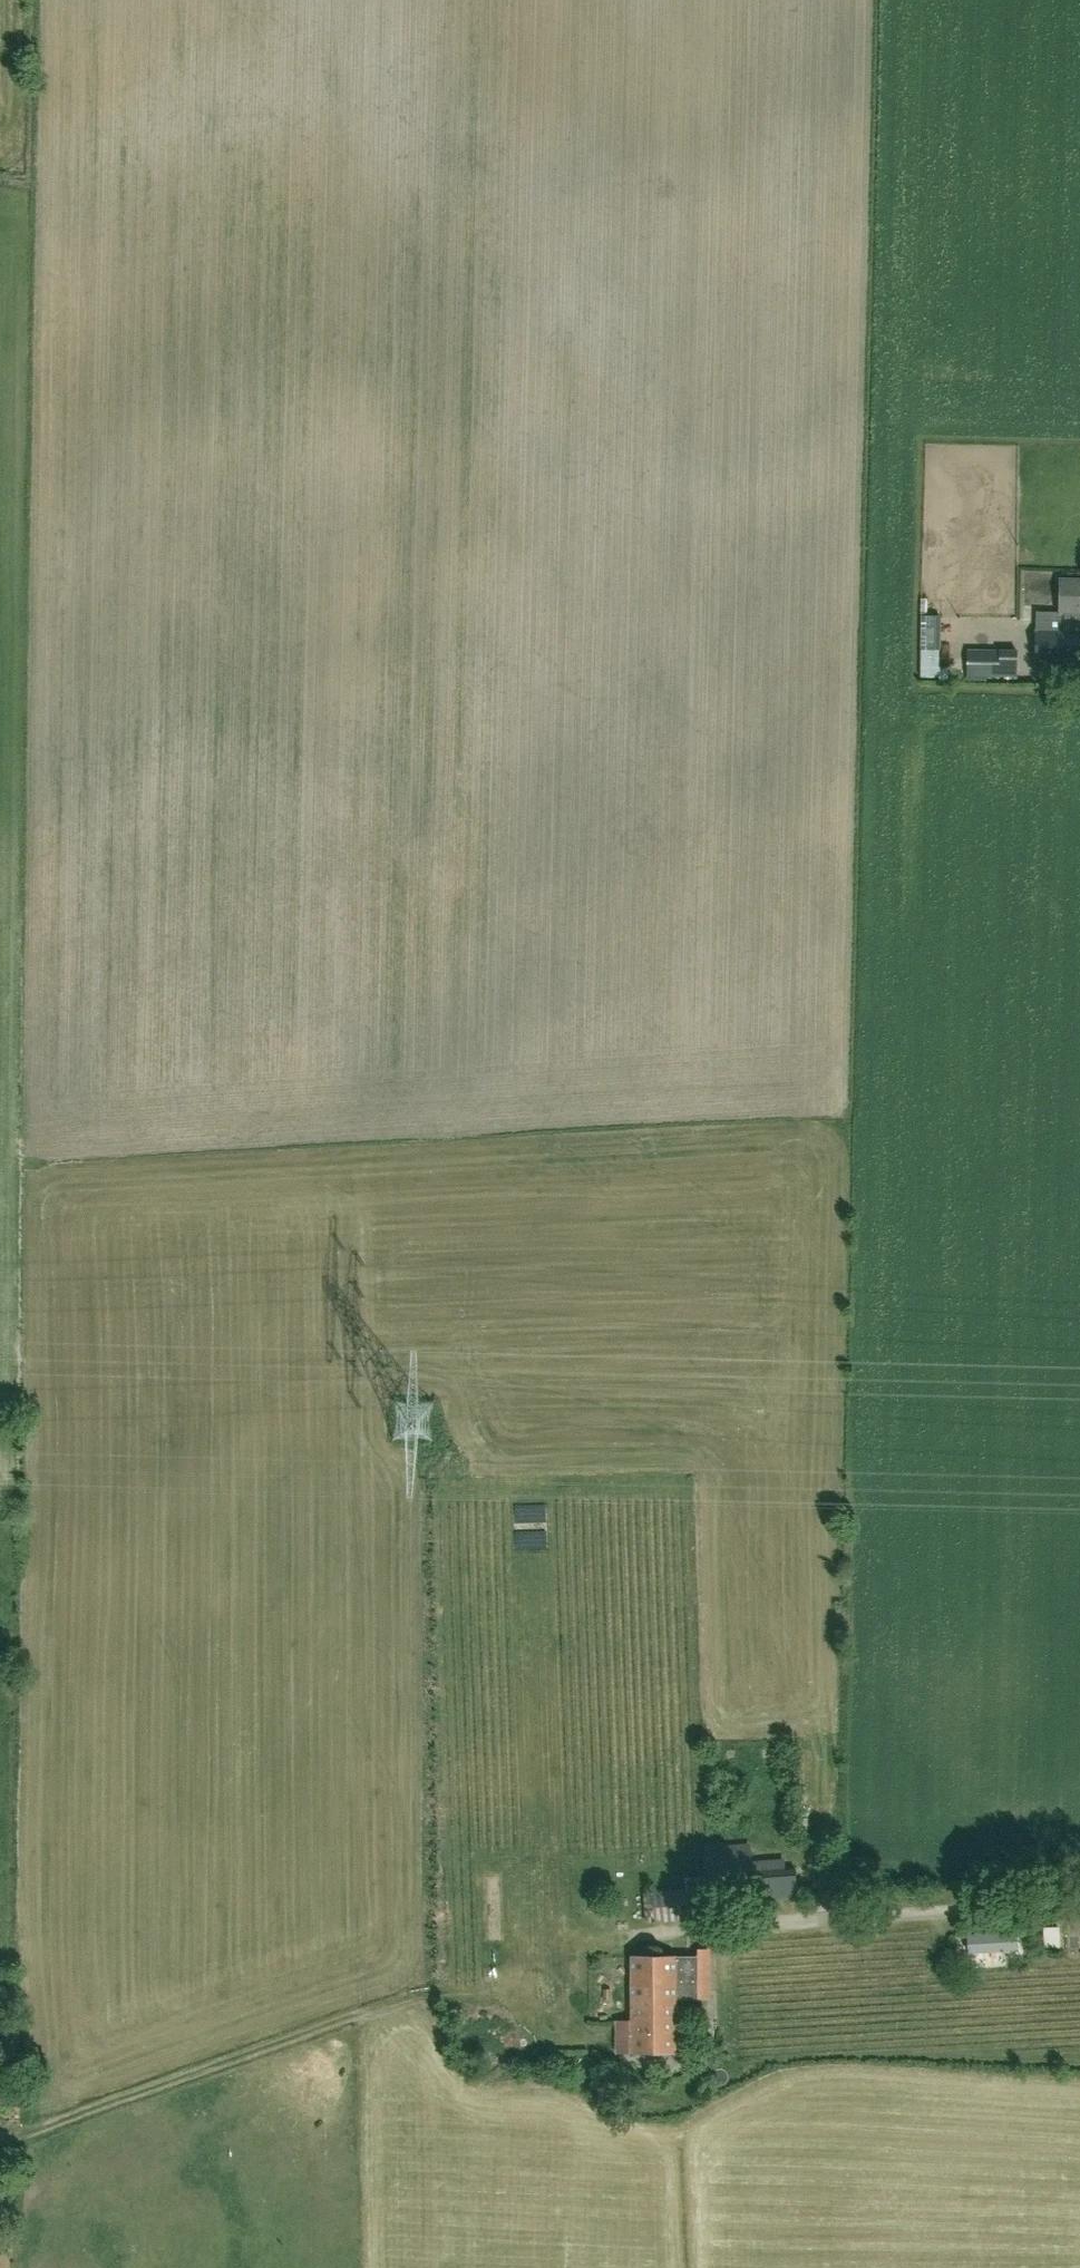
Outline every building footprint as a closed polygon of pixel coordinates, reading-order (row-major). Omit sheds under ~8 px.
[(1038,614),(1037,660),(1079,660),(1079,582),(1061,581),(1060,614),(1038,614)] [(942,658),(940,632),(927,633),(928,658),(942,658)] [(968,677),(1017,678),(1016,652),(968,651),(968,677)] [(706,1857),(709,1901),(798,1894),(796,1867),(753,1871),(751,1853),(706,1857)] [(691,1888),(643,1892),(646,1923),(693,1918),(691,1888)] [(1045,1927),(1045,1946),(1059,1946),(1059,1927),(1045,1927)] [(957,1957),(1016,1954),(1014,1936),(1004,1937),(1004,1930),(990,1931),(990,1938),(956,1940),(957,1957)] [(632,1956),(632,2009),(625,2009),(625,2020),(632,2020),(632,2052),(677,2052),(677,1998),(711,1998),(711,1949),(699,1949),(699,1956),(632,1956)]
